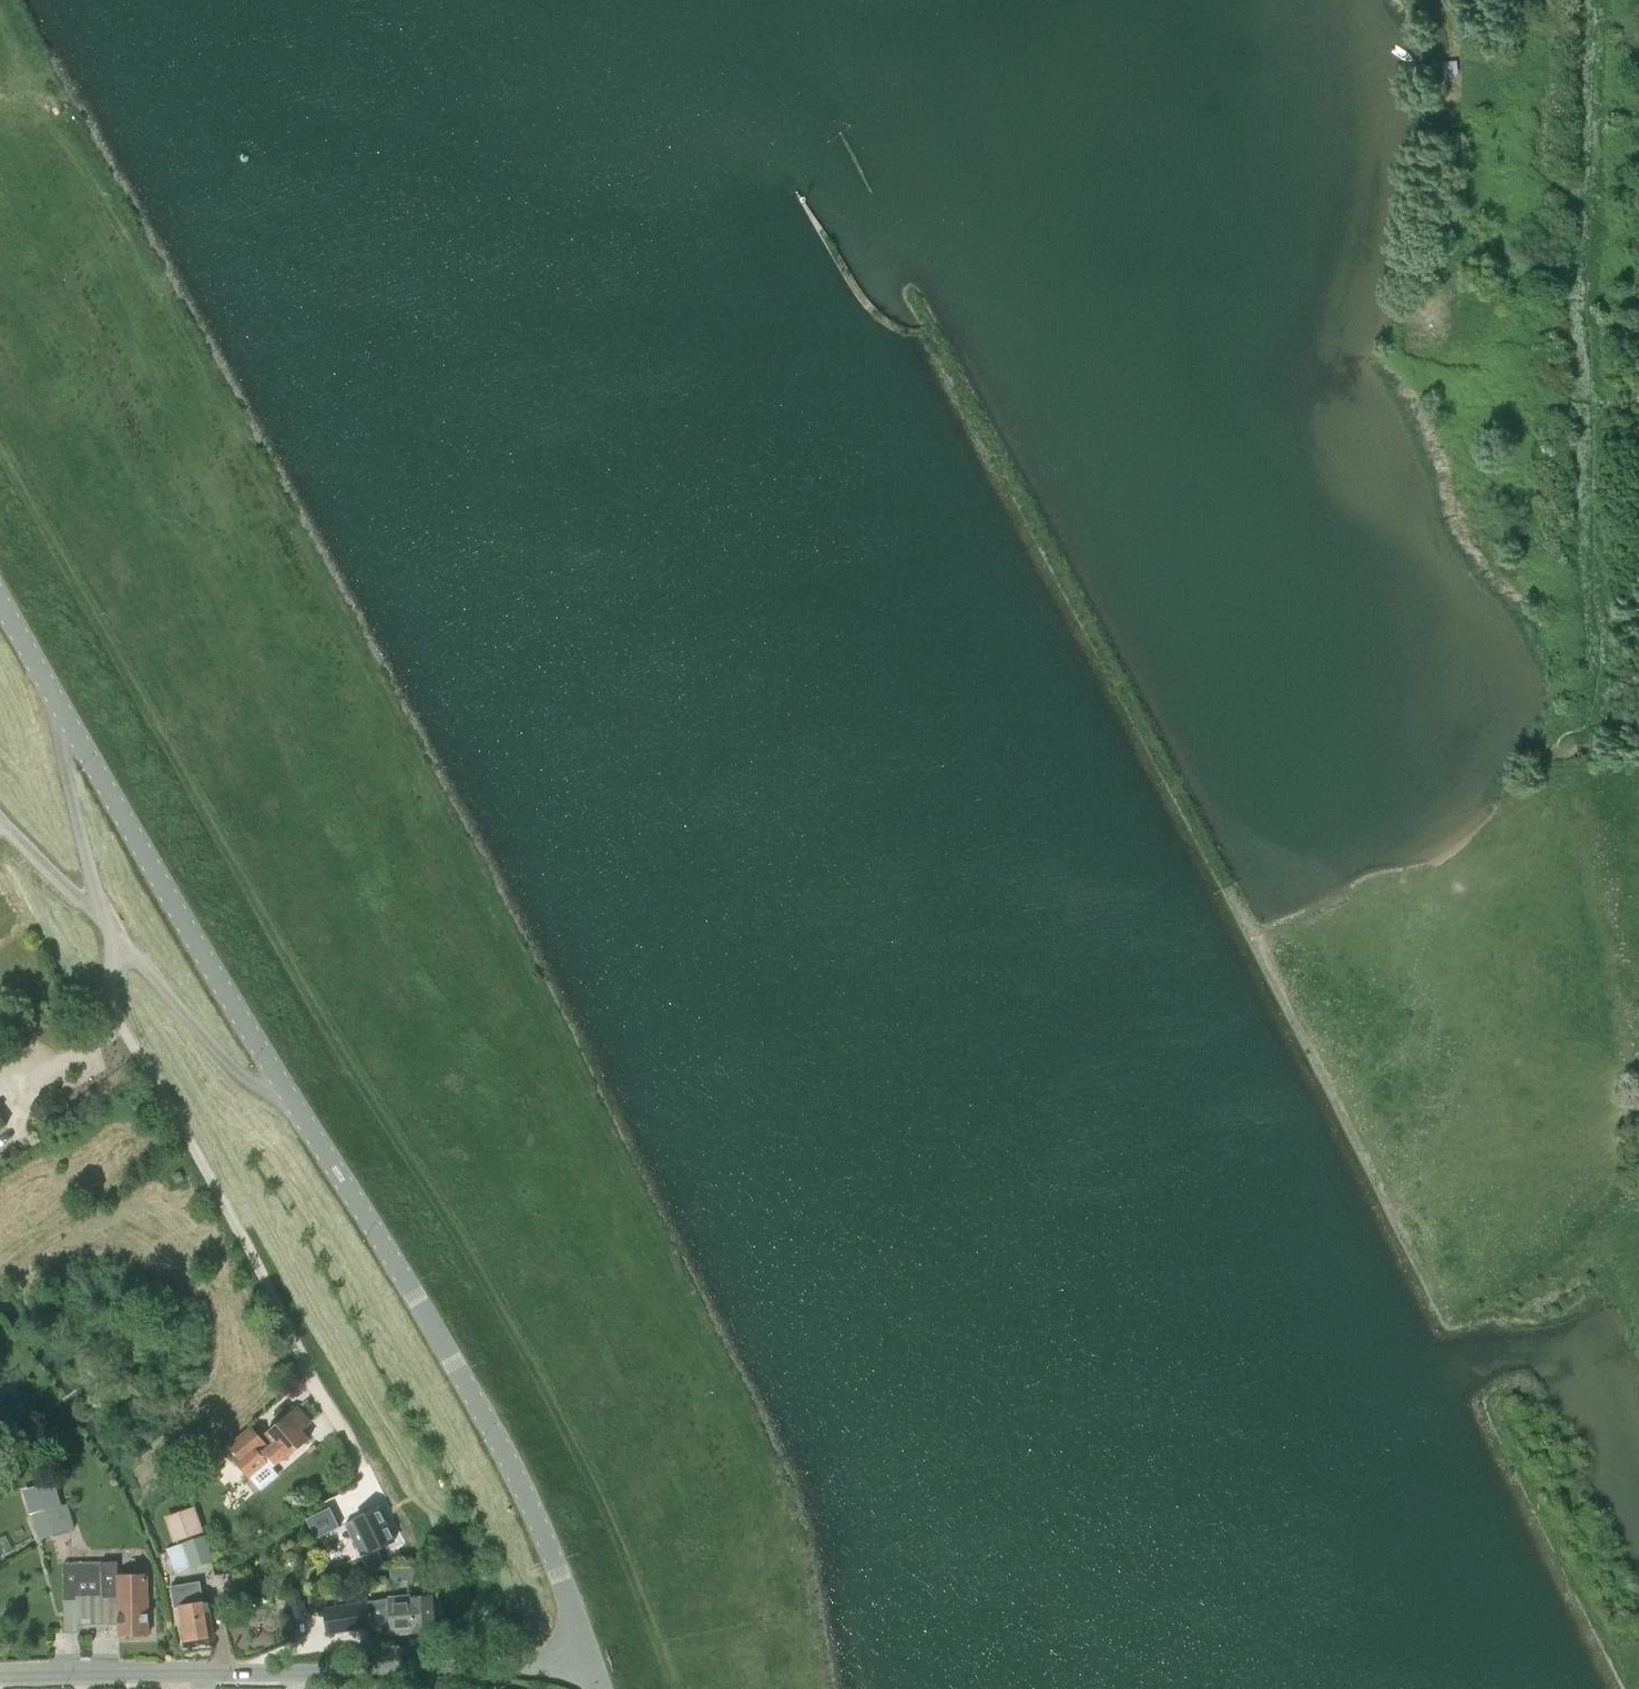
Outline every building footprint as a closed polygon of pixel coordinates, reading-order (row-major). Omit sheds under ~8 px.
[(177,1184),(184,1180),(180,1173),(173,1177),(177,1184)] [(274,1457),(270,1460),(277,1467),(310,1439),(303,1430),(311,1423),(298,1408),(267,1434),(276,1445),(270,1451),(274,1457)] [(270,1460),(274,1457),(270,1451),(251,1430),(232,1446),(241,1456),(236,1460),(250,1477),(270,1460)] [(55,1483),(25,1491),(31,1515),(38,1539),(64,1532),(75,1528),(68,1504),(61,1506),(55,1483)] [(195,1508),(167,1518),(175,1542),(204,1532),(195,1508)] [(379,1508),(346,1525),(362,1558),(395,1541),(379,1508)] [(331,1510),(307,1521),(316,1540),(340,1528),(331,1510)] [(192,1569),(213,1562),(204,1537),(184,1544),(192,1569)] [(118,1576),(117,1562),(64,1563),(65,1610),(79,1610),(79,1598),(118,1597),(119,1635),(148,1635),(147,1576),(118,1576)] [(214,1637),(207,1601),(203,1602),(199,1582),(170,1587),(174,1608),(179,1607),(185,1642),(214,1637)] [(371,1624),(390,1622),(391,1635),(413,1633),(413,1635),(435,1634),(432,1595),(388,1599),(368,1602),(367,1598),(362,1599),(362,1603),(324,1610),(328,1635),(372,1627),(371,1624)] [(289,1604),(291,1619),(305,1616),(303,1602),(289,1604)]
